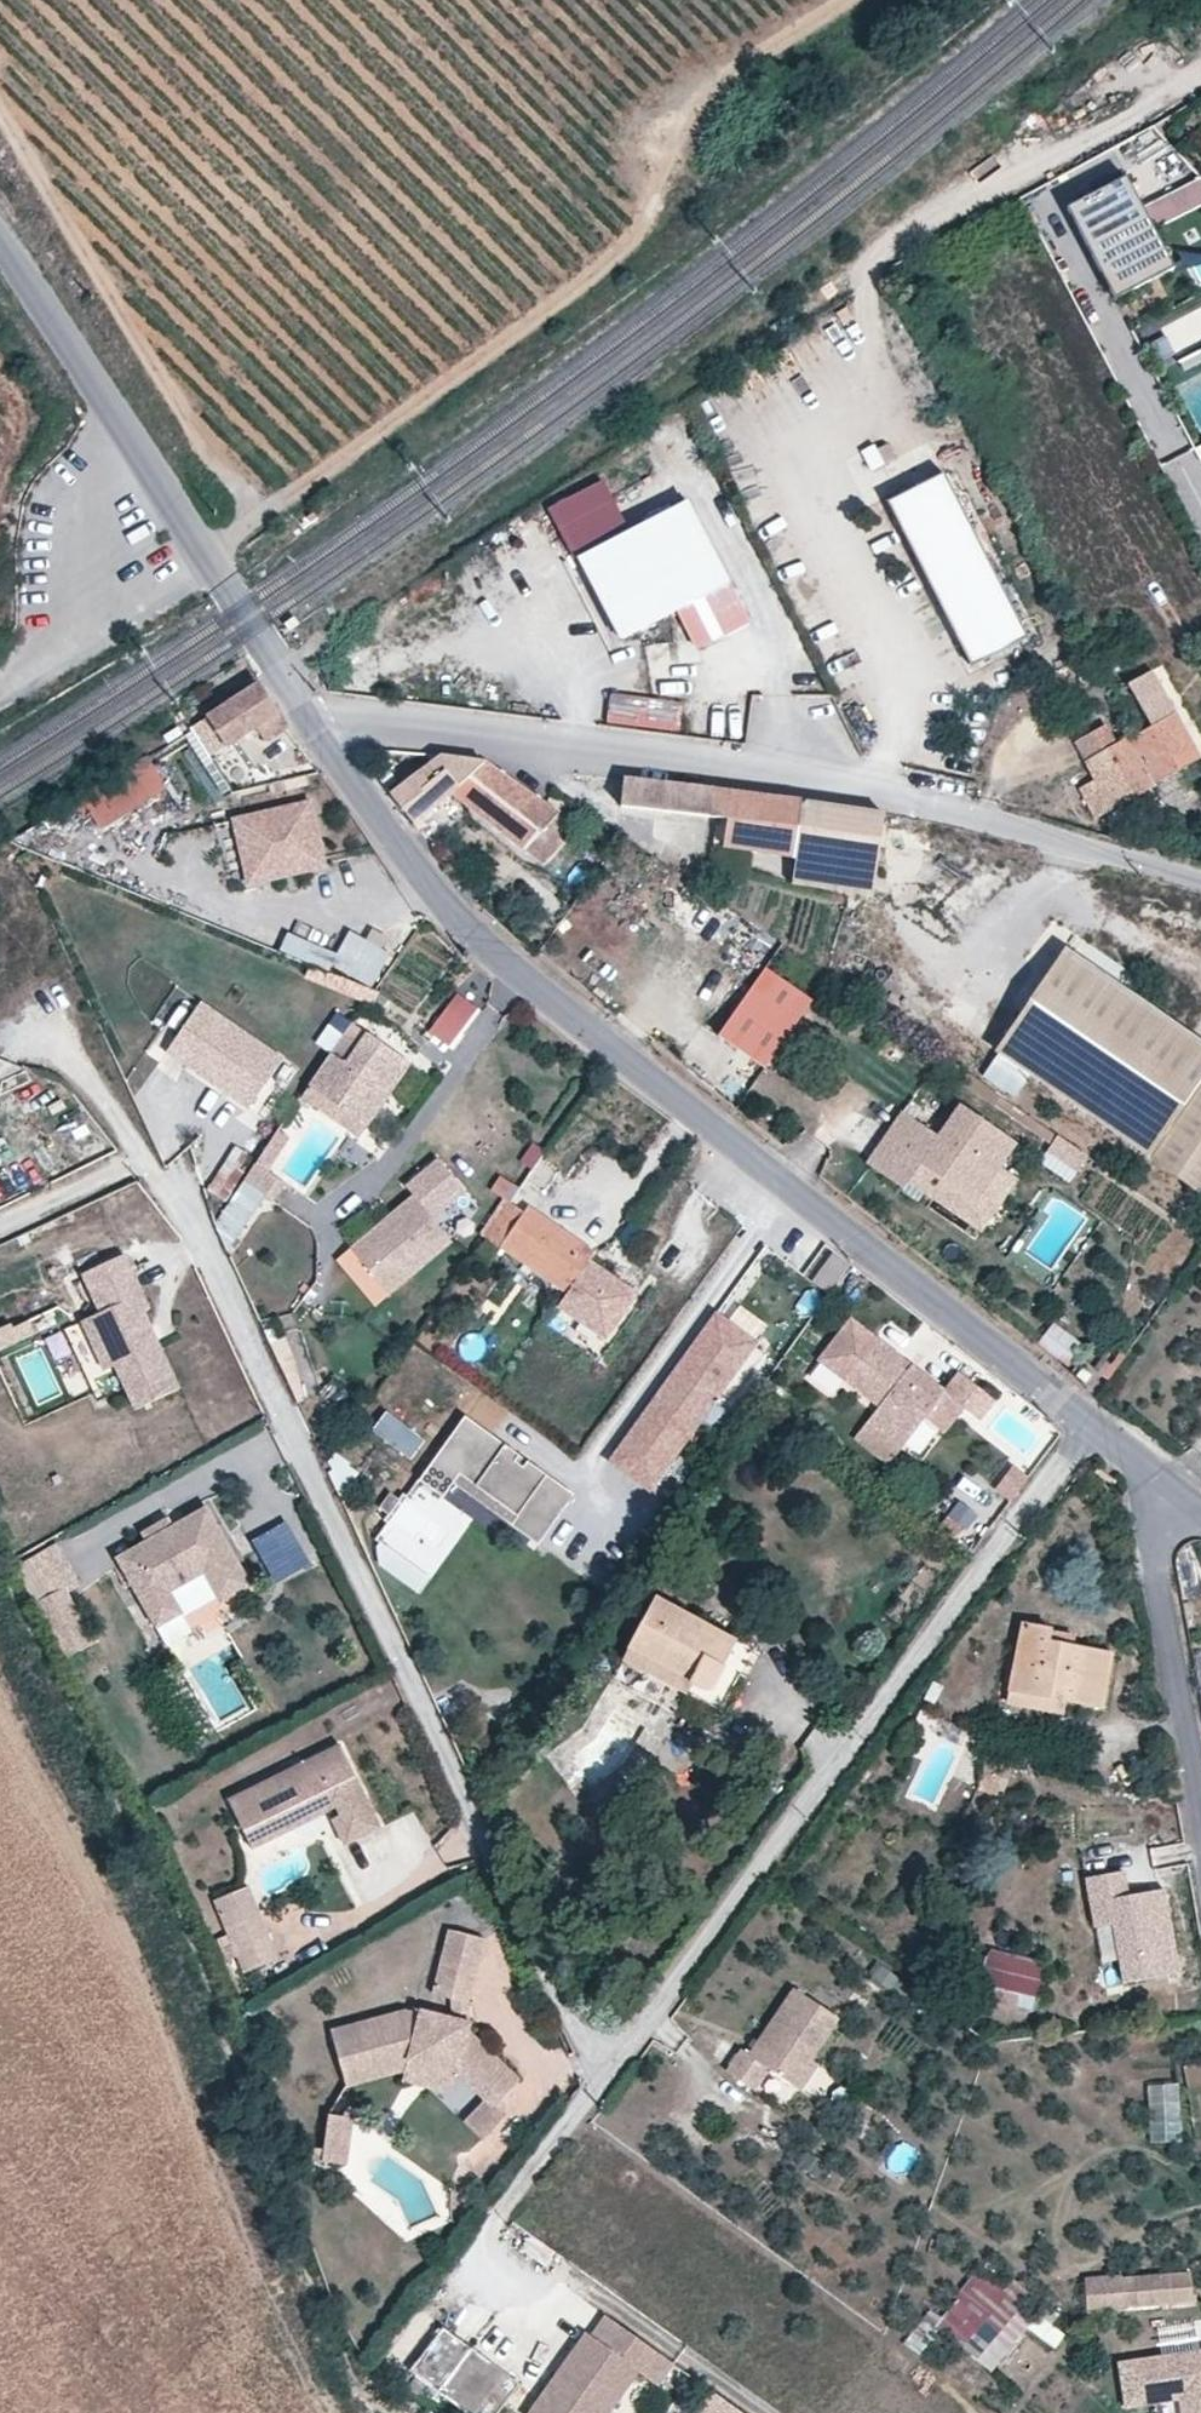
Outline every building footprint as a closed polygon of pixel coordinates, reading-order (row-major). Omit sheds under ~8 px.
[(1075,205),(1123,296),(1182,265),(1135,174),(1075,205)] [(1188,266),(1195,282),(1200,280),(1200,260),(1188,266)] [(894,462),(886,446),(875,452),(883,468),(894,462)] [(1029,639),(943,476),(888,505),(974,668),(1029,639)] [(728,584),(686,502),(567,563),(609,645),(675,611),(728,584)] [(750,626),(728,584),(675,611),(696,654),(750,626)] [(1165,666),(1128,687),(1149,725),(1130,736),(1155,784),(1200,758),(1200,731),(1165,666)] [(256,684),(208,716),(225,748),(257,728),(277,716),(256,684)] [(603,722),(679,729),(682,698),(605,691),(603,722)] [(277,716),(257,728),(263,741),(284,728),(277,716)] [(1081,790),(1095,818),(1155,784),(1130,736),(1115,745),(1106,729),(1073,747),(1093,784),(1081,790)] [(148,756),(74,792),(91,826),(165,790),(148,756)] [(555,811),(492,762),(442,756),(391,796),(415,826),(454,797),(525,851),(544,827),(555,811)] [(629,780),(629,800),(626,811),(726,819),(723,849),(798,862),(795,884),(877,896),(889,817),(825,806),(718,791),(629,780)] [(317,798),(238,815),(253,880),(331,863),(317,798)] [(563,841),(544,827),(525,851),(544,865),(563,841)] [(388,947),(343,929),(334,950),(283,929),(275,948),(371,987),(388,947)] [(1057,941),(986,1046),(1200,1190),(1200,1037),(1057,941)] [(815,1004),(769,968),(718,1033),(763,1069),(815,1004)] [(456,990),(422,1033),(445,1051),(479,1008),(456,990)] [(292,1055),(212,997),(178,1045),(258,1103),(292,1055)] [(332,1059),(311,1088),(318,1093),(368,1128),(412,1066),(371,1036),(346,1069),(332,1059)] [(368,1128),(318,1093),(309,1107),(359,1142),(368,1128)] [(903,1110),(867,1162),(904,1187),(910,1180),(981,1229),(1017,1177),(1000,1165),(1016,1141),(960,1103),(938,1135),(903,1110)] [(1080,1170),(1091,1156),(1061,1135),(1051,1150),(1080,1170)] [(278,1139),(255,1173),(267,1177),(289,1146),(278,1139)] [(475,1190),(447,1156),(413,1184),(420,1192),(356,1244),(394,1291),(458,1240),(441,1218),(475,1190)] [(230,1161),(210,1188),(227,1200),(246,1172),(230,1161)] [(598,1253),(517,1198),(489,1238),(571,1293),(563,1306),(612,1339),(644,1292),(594,1259),(598,1253)] [(394,1291),(356,1244),(337,1259),(375,1306),(394,1291)] [(156,1309),(132,1254),(90,1272),(107,1312),(89,1320),(110,1369),(121,1364),(141,1409),(185,1389),(164,1344),(157,1347),(153,1338),(157,1326),(150,1312),(156,1309)] [(610,1458),(661,1494),(767,1347),(717,1311),(610,1458)] [(34,1318),(17,1325),(23,1339),(40,1332),(34,1318)] [(1052,1319),(1036,1340),(1061,1359),(1077,1338),(1052,1319)] [(0,1327),(0,1349),(23,1339),(17,1325),(16,1321),(0,1327)] [(907,1360),(855,1321),(830,1355),(892,1401),(885,1410),(863,1440),(898,1465),(932,1419),(950,1394),(917,1367),(911,1374),(901,1367),(907,1360)] [(164,1344),(157,1326),(153,1338),(157,1347),(164,1344)] [(892,1401),(830,1355),(824,1364),(885,1410),(892,1401)] [(917,1367),(907,1360),(901,1367),(911,1374),(917,1367)] [(1001,1402),(964,1375),(950,1394),(970,1409),(987,1422),(1001,1402)] [(970,1409),(950,1394),(932,1419),(952,1434),(970,1409)] [(582,1493),(471,1414),(425,1479),(450,1496),(460,1482),(466,1473),(524,1514),(518,1523),(545,1543),(582,1493)] [(1012,1497),(1028,1474),(1012,1462),(996,1485),(1012,1497)] [(969,1472),(935,1522),(968,1544),(1002,1494),(969,1472)] [(524,1514),(466,1473),(460,1482),(518,1523),(524,1514)] [(217,1598),(245,1582),(202,1506),(169,1524),(144,1538),(114,1555),(152,1623),(176,1609),(164,1588),(200,1568),(217,1598)] [(169,1524),(164,1516),(139,1529),(144,1538),(169,1524)] [(58,1541),(16,1563),(35,1599),(64,1585),(77,1578),(58,1541)] [(64,1585),(35,1599),(64,1656),(93,1641),(64,1585)] [(661,1595),(631,1647),(692,1685),(706,1689),(713,1687),(717,1682),(738,1638),(661,1595)] [(1010,1689),(1065,1700),(1103,1708),(1112,1651),(1052,1637),(1054,1629),(1022,1624),(1010,1689)] [(692,1685),(631,1647),(625,1659),(687,1694),(692,1685)] [(1192,1650),(1200,1703),(1200,1648),(1192,1650)] [(1062,1715),(1065,1700),(1010,1689),(1008,1706),(1062,1715)] [(235,1798),(248,1826),(312,1797),(319,1815),(328,1811),(331,1819),(323,1823),(335,1844),(377,1825),(342,1748),(235,1798)] [(312,1797),(248,1826),(256,1842),(319,1815),(312,1797)] [(1123,1886),(1132,1885),(1129,1870),(1091,1877),(1099,1925),(1116,1922),(1127,1981),(1187,1970),(1171,1887),(1134,1894),(1125,1895),(1123,1886)] [(263,1909),(252,1880),(216,1893),(228,1922),(263,1909)] [(1125,1895),(1134,1894),(1132,1885),(1123,1886),(1125,1895)] [(279,1955),(263,1909),(228,1922),(234,1939),(222,1943),(227,1955),(238,1951),(244,1968),(279,1955)] [(486,1936),(451,1927),(444,1953),(480,1962),(486,1936)] [(480,1962),(444,1953),(434,1992),(454,1997),(470,2001),(480,1962)] [(1008,1965),(988,1961),(983,1984),(997,1989),(995,2001),(1002,2002),(1008,1965)] [(1008,1965),(1002,2002),(1019,2005),(1019,1999),(1040,2004),(1045,1972),(1008,1965)] [(796,2083),(815,2057),(844,2016),(801,1986),(755,2051),(747,2046),(731,2068),(758,2087),(773,2066),(796,2083)] [(470,2001),(454,1997),(451,2018),(469,2020),(470,2001)] [(469,2020),(451,2018),(417,2014),(416,2018),(395,2015),(321,2036),(335,2085),(398,2067),(456,2074),(486,2100),(466,2123),(485,2141),(507,2116),(496,2106),(520,2079),(467,2029),(469,2020)] [(822,2063),(815,2057),(796,2083),(804,2088),(822,2063)] [(456,2074),(398,2067),(335,2085),(337,2094),(396,2077),(396,2087),(448,2093),(456,2074)] [(1180,2138),(1177,2079),(1145,2080),(1148,2139),(1180,2138)] [(340,2179),(345,2131),(320,2129),(317,2164),(307,2163),(305,2175),(340,2179)] [(903,2174),(915,2148),(896,2139),(884,2165),(903,2174)] [(1192,2271),(1124,2279),(1127,2310),(1196,2301),(1192,2271)] [(1020,2307),(993,2338),(1008,2352),(1035,2319),(1020,2307)] [(920,2352),(937,2316),(922,2309),(905,2346),(920,2352)] [(529,2412),(612,2412),(643,2371),(660,2383),(677,2361),(611,2314),(594,2337),(590,2332),(529,2412)] [(443,2326),(410,2370),(467,2412),(498,2412),(519,2384),(443,2326)] [(1130,2355),(1134,2392),(1159,2389),(1158,2376),(1175,2374),(1179,2412),(1200,2412),(1200,2355),(1175,2357),(1174,2350),(1130,2355)] [(715,2393),(701,2412),(745,2412),(715,2393)]
